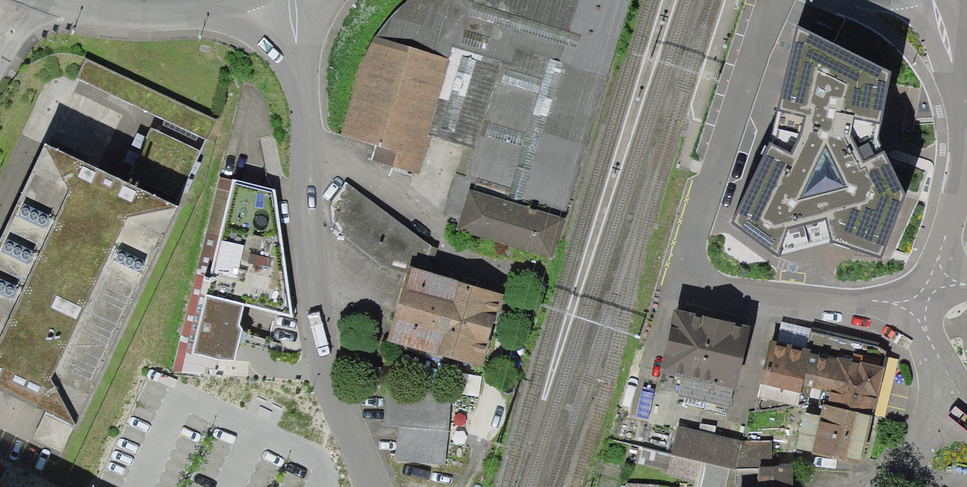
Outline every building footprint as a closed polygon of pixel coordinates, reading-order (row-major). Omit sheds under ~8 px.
[(373,43),(450,63),(431,136),(465,149),(456,185),(558,215),(629,0),(415,0),(390,22),(373,43)] [(772,141),(734,221),(780,255),(830,240),(880,258),(906,196),(878,139),(890,73),(797,26),(772,141)] [(373,43),(367,42),(342,137),(379,147),(375,162),(421,174),(431,136),(450,63),(373,43)] [(78,77),(209,140),(218,120),(87,57),(78,77)] [(131,175),(178,197),(200,149),(152,127),(131,175)] [(77,422),(182,204),(47,142),(0,243),(0,386),(77,422)] [(558,215),(471,190),(459,233),(546,258),(558,215)] [(415,275),(396,348),(483,370),(502,298),(415,275)] [(242,289),(205,281),(188,355),(225,364),(242,289)] [(664,368),(762,390),(764,379),(773,340),(775,334),(677,312),(664,368)] [(890,366),(773,340),(764,379),(830,394),(828,405),(878,415),(890,366)] [(868,461),(878,415),(828,405),(819,452),(868,461)] [(677,427),(667,473),(696,480),(695,486),(734,486),(738,468),(744,442),(677,427)] [(771,441),(744,442),(738,468),(758,467),(772,465),(771,441)] [(772,465),(758,467),(757,486),(793,486),(791,463),(772,465)]
